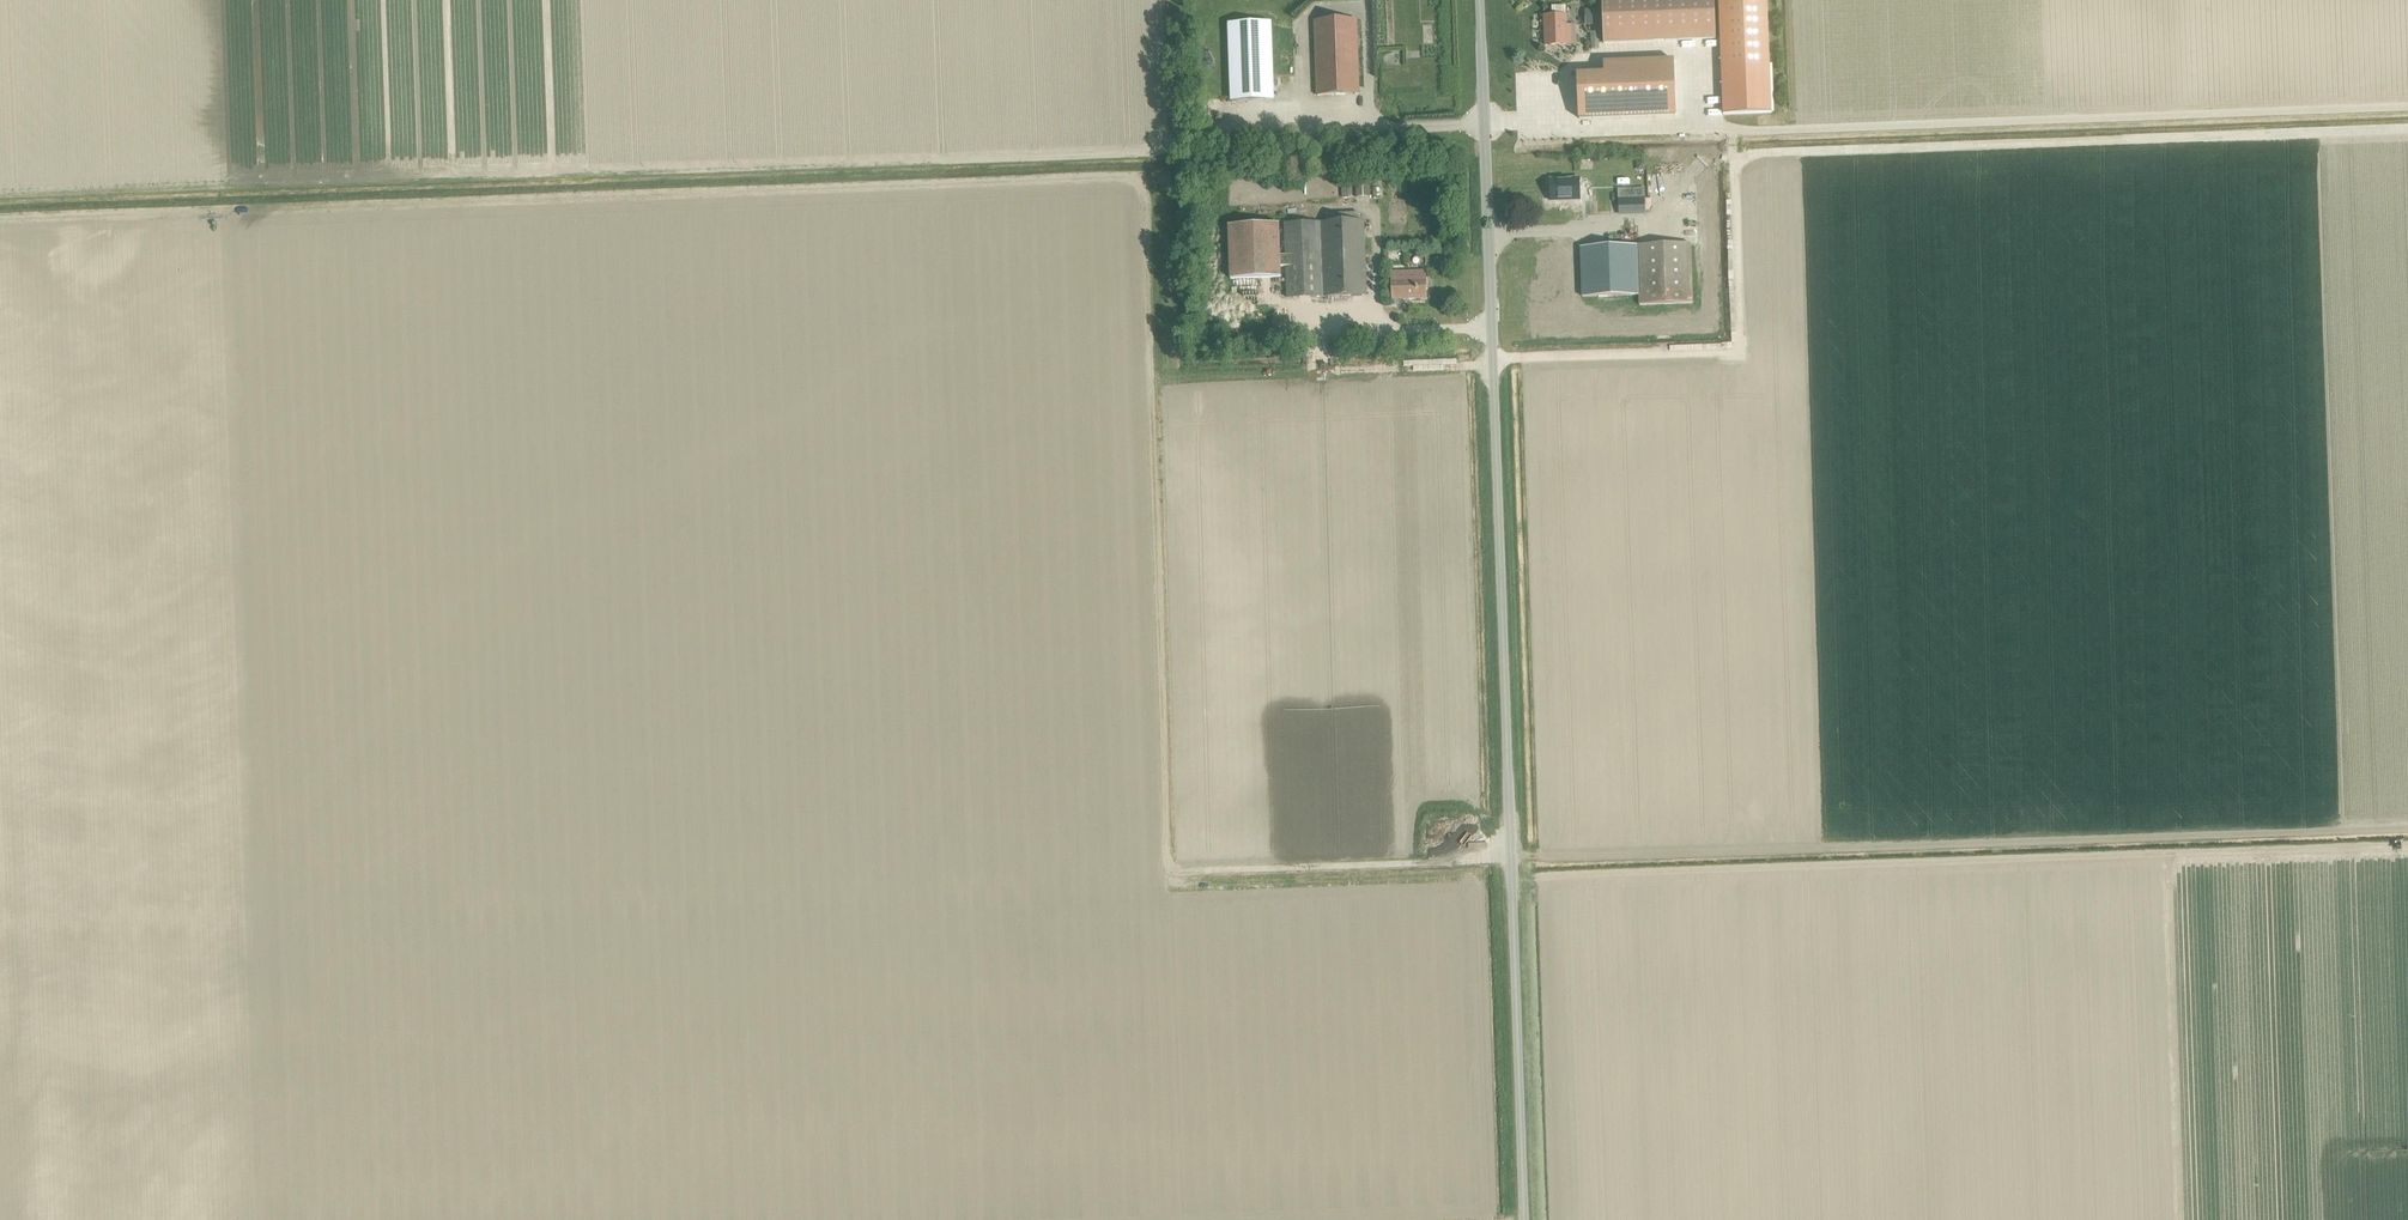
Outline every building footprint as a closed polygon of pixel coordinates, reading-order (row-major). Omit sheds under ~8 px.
[(1714,46),(1713,0),(1600,0),(1602,50),(1714,46)] [(1723,114),(1771,113),(1767,0),(1719,0),(1723,114)] [(1545,45),(1567,45),(1566,15),(1544,16),(1545,45)] [(1359,94),(1357,20),(1314,21),(1317,96),(1359,94)] [(1230,99),(1274,97),(1271,23),(1228,24),(1230,99)] [(1591,49),(1599,49),(1599,32),(1590,32),(1591,49)] [(1577,74),(1579,119),(1675,115),(1673,59),(1604,62),(1605,73),(1577,74)] [(1267,104),(1267,112),(1282,111),(1282,103),(1267,104)] [(1544,106),(1540,116),(1549,119),(1553,109),(1544,106)] [(1356,198),(1369,197),(1369,178),(1355,178),(1356,198)] [(1550,201),(1580,200),(1579,178),(1550,179),(1550,201)] [(1618,213),(1645,212),(1644,198),(1618,199),(1618,213)] [(1321,222),(1324,297),(1366,295),(1364,221),(1321,222)] [(1285,224),(1286,255),(1280,255),(1280,267),(1286,266),(1287,298),(1324,297),(1321,222),(1285,224)] [(1228,225),(1230,279),(1281,277),(1280,267),(1280,255),(1279,224),(1228,225)] [(1637,245),(1639,295),(1639,305),(1692,303),(1690,243),(1637,245)] [(1637,245),(1581,247),(1582,297),(1639,295),(1637,245)] [(1392,299),(1426,298),(1426,271),(1391,272),(1392,299)] [(1370,343),(1351,344),(1351,352),(1371,352),(1370,343)] [(1438,837),(1440,831),(1423,825),(1419,837),(1427,840),(1429,834),(1438,837)]
